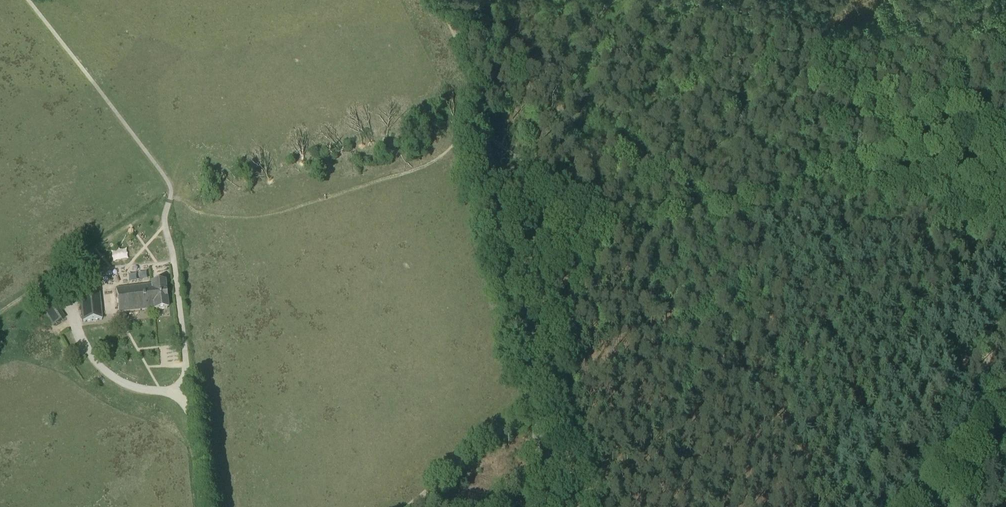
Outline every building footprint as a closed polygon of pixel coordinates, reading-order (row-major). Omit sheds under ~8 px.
[(150,284),(150,286),(115,290),(117,313),(153,308),(153,310),(166,309),(163,283),(150,284)] [(102,319),(98,286),(78,289),(81,321),(102,319)]
